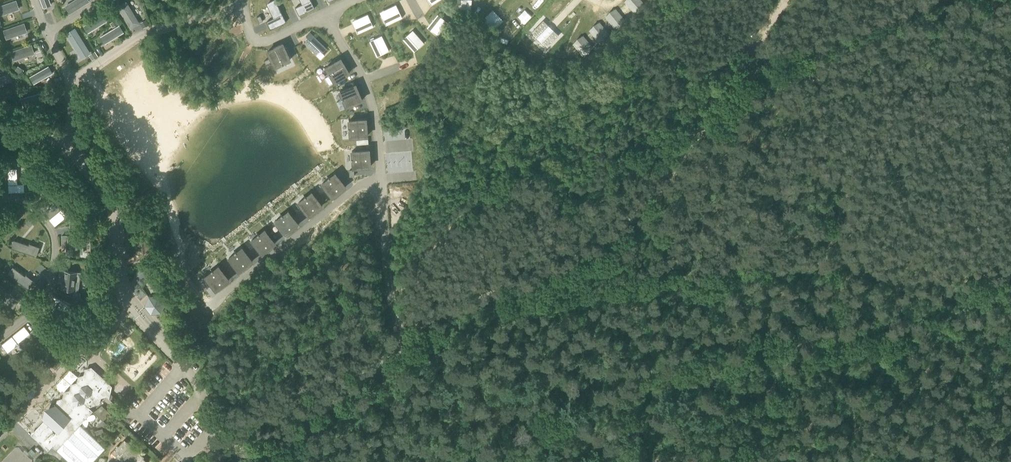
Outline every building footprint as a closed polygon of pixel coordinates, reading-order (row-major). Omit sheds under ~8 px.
[(19,8),(16,0),(13,0),(0,5),(0,15),(19,8)] [(43,8),(51,5),(49,0),(40,0),(43,8)] [(65,6),(71,14),(90,1),(89,0),(74,0),(65,6)] [(267,3),(274,18),(267,21),(271,29),(286,22),(276,0),(273,0),(267,3)] [(303,4),(296,7),(300,15),(315,8),(311,0),(301,0),(303,4)] [(131,29),(140,23),(127,1),(117,7),(131,29)] [(402,17),(399,9),(382,17),(386,25),(402,17)] [(525,9),(520,15),(526,21),(531,15),(525,9)] [(497,10),(486,21),(491,26),(502,15),(497,10)] [(103,14),(84,26),(88,33),(107,21),(103,14)] [(442,18),(432,31),(438,36),(448,23),(442,18)] [(110,23),(113,27),(119,23),(116,19),(110,23)] [(146,19),(140,23),(144,28),(150,24),(146,19)] [(370,19),(354,26),(358,34),(374,27),(370,19)] [(543,20),(532,32),(548,47),(559,35),(543,20)] [(27,31),(24,22),(3,29),(6,38),(27,31)] [(120,25),(100,37),(105,44),(124,32),(120,25)] [(506,40),(515,32),(511,27),(501,35),(506,40)] [(75,29),(66,35),(81,60),(90,54),(75,29)] [(413,30),(407,35),(419,48),(425,43),(413,30)] [(382,35),(375,39),(382,54),(390,51),(382,35)] [(309,38),(305,43),(317,54),(320,50),(323,53),(327,48),(315,36),(311,40),(309,38)] [(10,51),(13,60),(34,52),(31,44),(10,51)] [(283,44),(268,51),(275,67),(281,64),(282,65),(284,64),(283,63),(291,59),(283,44)] [(98,56),(95,51),(89,55),(92,60),(98,56)] [(341,58),(326,67),(329,73),(328,73),(329,75),(330,75),(334,82),(349,73),(341,58)] [(30,76),(34,84),(53,73),(48,65),(30,76)] [(11,80),(8,73),(0,76),(0,85),(11,80)] [(356,84),(340,91),(343,97),(341,98),(342,100),(343,99),(347,107),(362,100),(356,84)] [(45,92),(21,99),(23,106),(47,99),(45,92)] [(350,127),(348,127),(348,129),(350,129),(350,137),(368,136),(366,119),(349,121),(350,127)] [(368,142),(351,142),(351,149),(350,149),(350,151),(351,151),(351,159),(368,159),(368,142)] [(17,168),(8,168),(9,193),(25,192),(25,183),(18,183),(17,168)] [(350,184),(339,171),(334,175),(333,174),(332,175),(333,176),(326,181),(337,194),(350,184)] [(326,203),(315,189),(310,193),(309,192),(308,193),(308,194),(302,199),(312,213),(326,203)] [(57,202),(45,213),(55,226),(68,215),(57,202)] [(304,224),(293,210),(288,214),(287,213),(286,215),(286,216),(280,221),(291,234),(304,224)] [(0,227),(0,237),(2,239),(20,219),(12,213),(0,227)] [(278,242),(267,229),(262,233),(261,232),(260,233),(260,234),(254,239),(265,253),(278,242)] [(66,235),(62,235),(62,248),(66,247),(66,254),(84,254),(83,244),(80,244),(80,235),(66,235)] [(15,240),(12,247),(37,256),(40,248),(15,240)] [(253,261),(243,247),(238,251),(237,250),(235,251),(236,252),(229,257),(240,271),(253,261)] [(13,267),(8,273),(29,289),(34,283),(13,267)] [(226,280),(215,267),(210,271),(209,270),(207,271),(208,272),(202,277),(212,291),(226,280)] [(60,270),(59,282),(63,282),(63,289),(78,290),(79,281),(76,281),(77,272),(60,270)] [(14,308),(19,302),(0,287),(0,298),(14,308)] [(54,295),(46,309),(54,313),(57,307),(71,315),(75,307),(54,295)] [(160,311),(163,304),(158,298),(150,299),(148,306),(152,312),(160,311)] [(25,326),(2,344),(8,351),(31,333),(25,326)] [(85,375),(81,376),(78,377),(77,384),(71,384),(70,388),(69,392),(63,393),(63,399),(56,400),(56,406),(50,410),(41,419),(44,421),(36,430),(34,433),(32,433),(32,436),(48,451),(53,446),(57,450),(58,451),(69,461),(93,461),(105,449),(81,425),(93,412),(89,407),(93,406),(104,416),(108,411),(100,403),(101,398),(106,397),(110,398),(111,391),(112,386),(108,382),(98,372),(94,376),(89,379),(85,375)] [(24,384),(21,387),(20,391),(22,395),(25,398),(29,399),(33,397),(36,394),(36,389),(35,386),(31,383),(27,383),(24,384)] [(124,432),(127,436),(131,432),(121,422),(115,428),(121,435),(124,432)] [(122,461),(148,461),(144,458),(145,457),(128,443),(127,445),(123,441),(118,445),(112,453),(122,461)]
